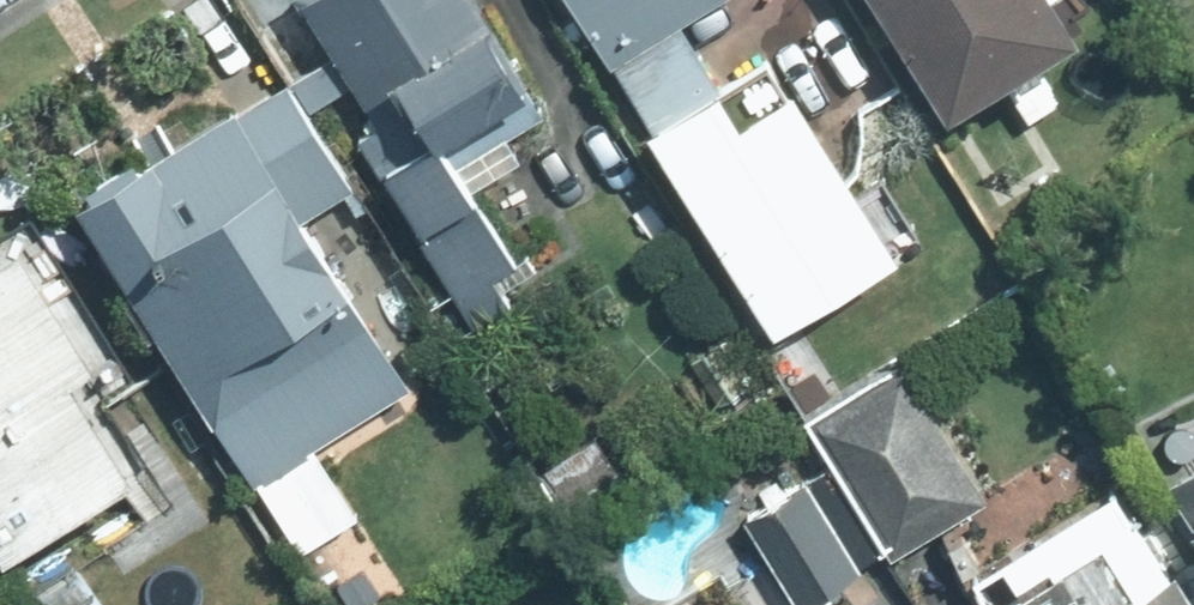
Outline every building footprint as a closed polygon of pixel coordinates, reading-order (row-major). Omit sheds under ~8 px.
[(269,4),(476,347),(565,294),(464,128),(528,90),(474,0),(276,0),(269,4)] [(765,334),(896,251),(735,0),(552,0),(765,334)] [(923,130),(1070,30),(1049,0),(834,0),(923,130)] [(212,95),(48,203),(246,499),(409,392),(212,95)] [(0,248),(0,551),(143,466),(9,242),(0,248)] [(896,352),(797,407),(881,556),(980,500),(896,352)] [(1140,511),(1193,593),(1193,476),(1140,511)] [(290,512),(355,604),(356,604),(399,575),(333,481),(290,512)] [(939,578),(956,604),(1172,604),(1093,481),(939,578)] [(809,484),(742,518),(785,603),(852,570),(809,484)] [(814,604),(911,604),(881,561),(814,604)]
